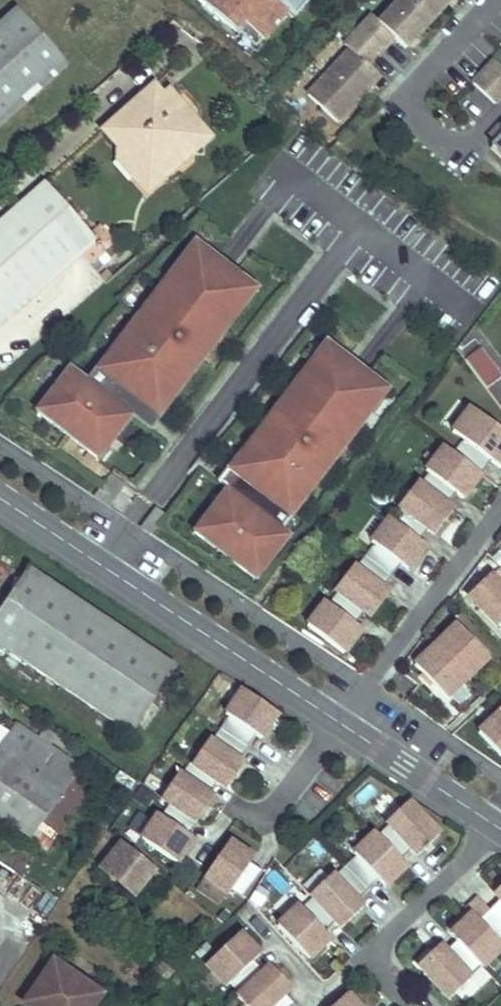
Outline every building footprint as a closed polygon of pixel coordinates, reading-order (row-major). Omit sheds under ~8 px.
[(239,35),(246,27),(262,41),(266,36),(288,10),(296,17),(310,0),(198,0),(239,35)] [(379,22),(371,16),(345,44),(350,49),(308,94),(338,122),(380,77),(368,65),(394,37),(406,49),(452,0),(400,0),(379,22)] [(68,66),(18,9),(0,25),(0,126),(68,66)] [(246,27),(239,35),(258,52),(270,40),(266,36),(262,41),(246,27)] [(495,105),(500,98),(500,68),(494,62),(473,85),(495,105)] [(197,151),(213,137),(198,120),(186,119),(178,111),(180,109),(185,105),(170,88),(155,102),(151,98),(155,94),(150,88),(108,126),(123,143),(120,146),(127,154),(140,169),(134,174),(134,175),(150,192),(188,159),(182,152),(181,151),(185,148),(197,151)] [(198,120),(185,105),(180,109),(178,111),(186,119),(198,120)] [(492,148),(500,157),(500,138),(492,148)] [(188,159),(197,151),(185,148),(181,151),(182,152),(188,159)] [(140,169),(127,154),(121,160),(120,160),(134,175),(134,174),(140,169)] [(48,184),(46,182),(0,222),(0,227),(48,184)] [(95,236),(92,233),(48,184),(0,227),(0,326),(23,305),(20,303),(95,236)] [(114,243),(100,227),(99,226),(92,233),(95,236),(97,239),(108,249),(108,248),(114,243)] [(23,305),(97,239),(95,236),(20,303),(23,305)] [(259,291),(196,243),(179,266),(186,271),(170,292),(163,287),(154,299),(160,304),(145,324),(138,319),(129,331),(136,336),(120,357),(114,352),(89,385),(77,376),(60,398),(54,393),(39,413),(102,461),(118,440),(111,435),(128,413),(133,417),(142,405),(154,415),(162,405),(169,410),(177,399),(171,394),(186,373),(193,378),(202,366),(195,361),(211,341),(217,346),(226,334),(220,329),(235,309),(242,314),(259,291)] [(122,252),(114,243),(108,248),(108,249),(116,259),(122,252)] [(179,266),(163,287),(170,292),(186,271),(179,266)] [(154,299),(138,319),(145,324),(160,304),(154,299)] [(226,334),(242,314),(235,309),(220,329),(226,334)] [(129,331),(114,352),(120,357),(136,336),(129,331)] [(202,366),(217,346),(211,341),(195,361),(202,366)] [(213,511),(196,533),(259,581),(275,559),(269,554),(286,532),(284,531),(309,497),(302,492),(318,473),(324,478),(333,465),(327,460),(342,440),(349,445),(358,433),(351,428),(367,407),(374,413),(391,390),(328,342),(226,476),(246,491),(241,498),(236,494),(219,517),(213,511)] [(472,366),(478,362),(468,347),(464,353),(472,366)] [(492,395),(500,389),(500,372),(489,354),(478,362),(472,366),(492,395)] [(71,371),(54,393),(60,398),(77,376),(71,371)] [(177,399),(193,378),(186,373),(171,394),(177,399)] [(111,435),(118,440),(134,418),(152,432),(169,410),(162,405),(154,415),(142,405),(133,417),(128,413),(111,435)] [(351,428),(358,433),(374,413),(367,407),(351,428)] [(460,424),(472,433),(465,442),(455,455),(481,475),(492,462),(500,469),(500,468),(500,451),(498,449),(500,446),(500,431),(471,408),(460,424)] [(460,424),(453,432),(465,442),(472,433),(460,424)] [(327,460),(333,465),(349,445),(342,440),(327,460)] [(445,448),(427,471),(431,474),(421,486),(447,506),(456,494),(463,499),(481,475),(455,455),(445,448)] [(302,492),(309,497),(324,478),(318,473),(302,492)] [(229,489),(213,511),(219,517),(236,494),(241,498),(246,491),(226,476),(221,483),(229,489)] [(417,483),(399,507),(403,510),(394,522),(419,542),(429,529),(436,535),(454,511),(447,506),(421,486),(417,483)] [(155,508),(142,526),(149,532),(162,513),(155,508)] [(372,543),(376,546),(367,558),(392,578),(401,565),(408,570),(426,547),(419,542),(394,522),(390,519),(372,543)] [(269,554),(275,559),(292,537),(286,532),(269,554)] [(357,570),(353,567),(335,591),(339,594),(365,613),(371,618),(390,595),(383,589),(392,578),(367,558),(357,570)] [(31,569),(13,597),(6,592),(1,599),(8,603),(0,616),(0,647),(29,667),(31,664),(133,733),(177,666),(31,569)] [(469,596),(498,627),(500,624),(500,588),(490,576),(469,596)] [(330,606),(326,603),(307,627),(344,655),(362,631),(355,626),(365,613),(339,594),(330,606)] [(458,627),(437,647),(468,680),(489,660),(458,627)] [(434,644),(428,638),(423,643),(428,649),(434,644)] [(437,647),(416,667),(447,700),(468,680),(437,647)] [(143,740),(187,673),(177,666),(133,733),(142,739),(143,740)] [(225,715),(230,718),(221,730),(247,748),(256,736),(261,739),(277,714),(242,690),(225,715)] [(491,704),(486,708),(495,717),(499,712),(491,704)] [(480,734),(500,756),(500,714),(480,734)] [(32,839),(46,819),(62,830),(80,804),(63,793),(81,768),(19,725),(11,736),(7,733),(0,744),(0,746),(3,748),(0,753),(0,817),(32,839)] [(212,743),(208,740),(191,765),(217,782),(227,789),(243,764),(239,761),(247,748),(221,730),(212,743)] [(182,777),(178,774),(161,798),(171,805),(196,823),(213,798),(208,795),(217,782),(191,765),(191,764),(182,777)] [(385,818),(399,804),(384,791),(371,805),(385,818)] [(386,823),(389,827),(379,837),(401,860),(412,850),(418,856),(440,836),(408,802),(386,823)] [(162,818),(158,815),(141,840),(176,864),(193,839),(188,836),(197,823),(196,823),(171,805),(162,818)] [(353,854),(357,858),(346,868),(368,891),(379,881),(385,887),(407,867),(401,860),(379,837),(375,833),(353,854)] [(249,858),(252,854),(227,837),(203,872),(227,888),(228,889),(231,885),(244,893),(262,867),(249,858)] [(126,846),(105,872),(138,898),(159,873),(126,846)] [(335,878),(332,874),(310,895),(313,899),(336,922),(341,929),(363,908),(357,902),(368,891),(346,868),(335,878)] [(227,888),(203,872),(195,885),(218,901),(227,888)] [(500,900),(489,910),(500,923),(500,887),(494,894),(500,900)] [(302,909),(299,906),(277,926),(309,960),(330,939),(325,933),(336,922),(313,899),(302,909)] [(472,914),(450,935),(456,941),(479,965),(482,968),(500,950),(500,945),(500,944),(500,923),(489,910),(478,921),(472,914)] [(259,956),(238,934),(205,966),(226,988),(229,984),(240,995),(263,973),(253,962),(259,956)] [(445,951),(439,945),(418,966),(449,999),(471,979),(468,975),(479,965),(456,941),(445,951)] [(103,995),(55,962),(25,1004),(28,1005),(95,1005),(103,995)] [(294,1005),(284,995),(290,989),(270,967),(263,973),(240,995),(236,999),(243,1005),(294,1005)] [(346,995),(334,1005),(357,1005),(346,995)]
